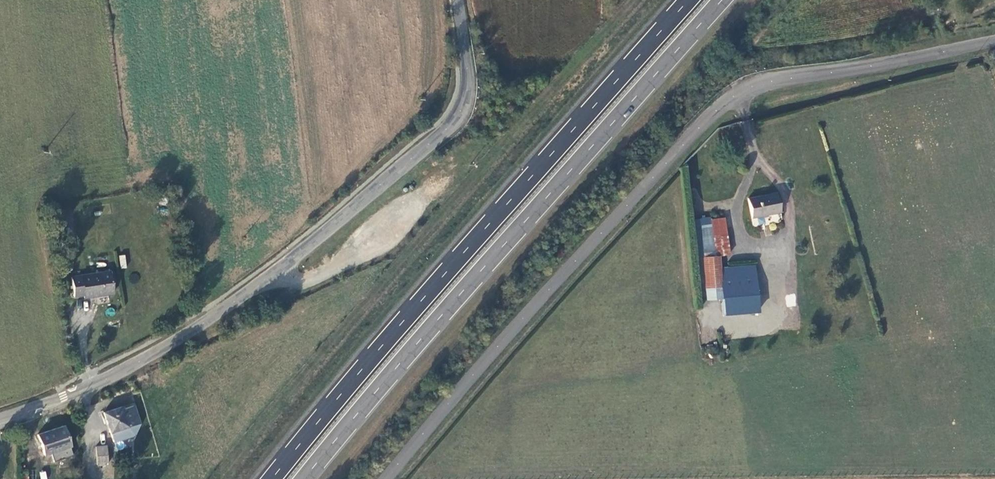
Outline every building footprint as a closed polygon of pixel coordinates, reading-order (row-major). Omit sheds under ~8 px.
[(749,198),(752,216),(780,211),(777,193),(749,198)] [(718,250),(719,255),(732,253),(724,217),(712,219),(713,227),(718,250)] [(701,228),(703,251),(718,250),(713,227),(701,228)] [(716,256),(703,257),(706,288),(719,287),(716,256)] [(721,267),(722,280),(756,278),(754,265),(721,267)] [(85,298),(114,293),(110,272),(72,277),(75,296),(85,295),(85,298)] [(722,280),(722,287),(723,297),(757,294),(756,278),(722,280)] [(795,295),(786,295),(786,306),(795,306),(795,295)] [(121,407),(104,413),(113,442),(128,437),(125,428),(129,427),(121,407)] [(64,427),(38,435),(44,454),(52,453),(55,461),(73,455),(64,427)] [(107,446),(96,446),(96,464),(108,464),(107,446)]
